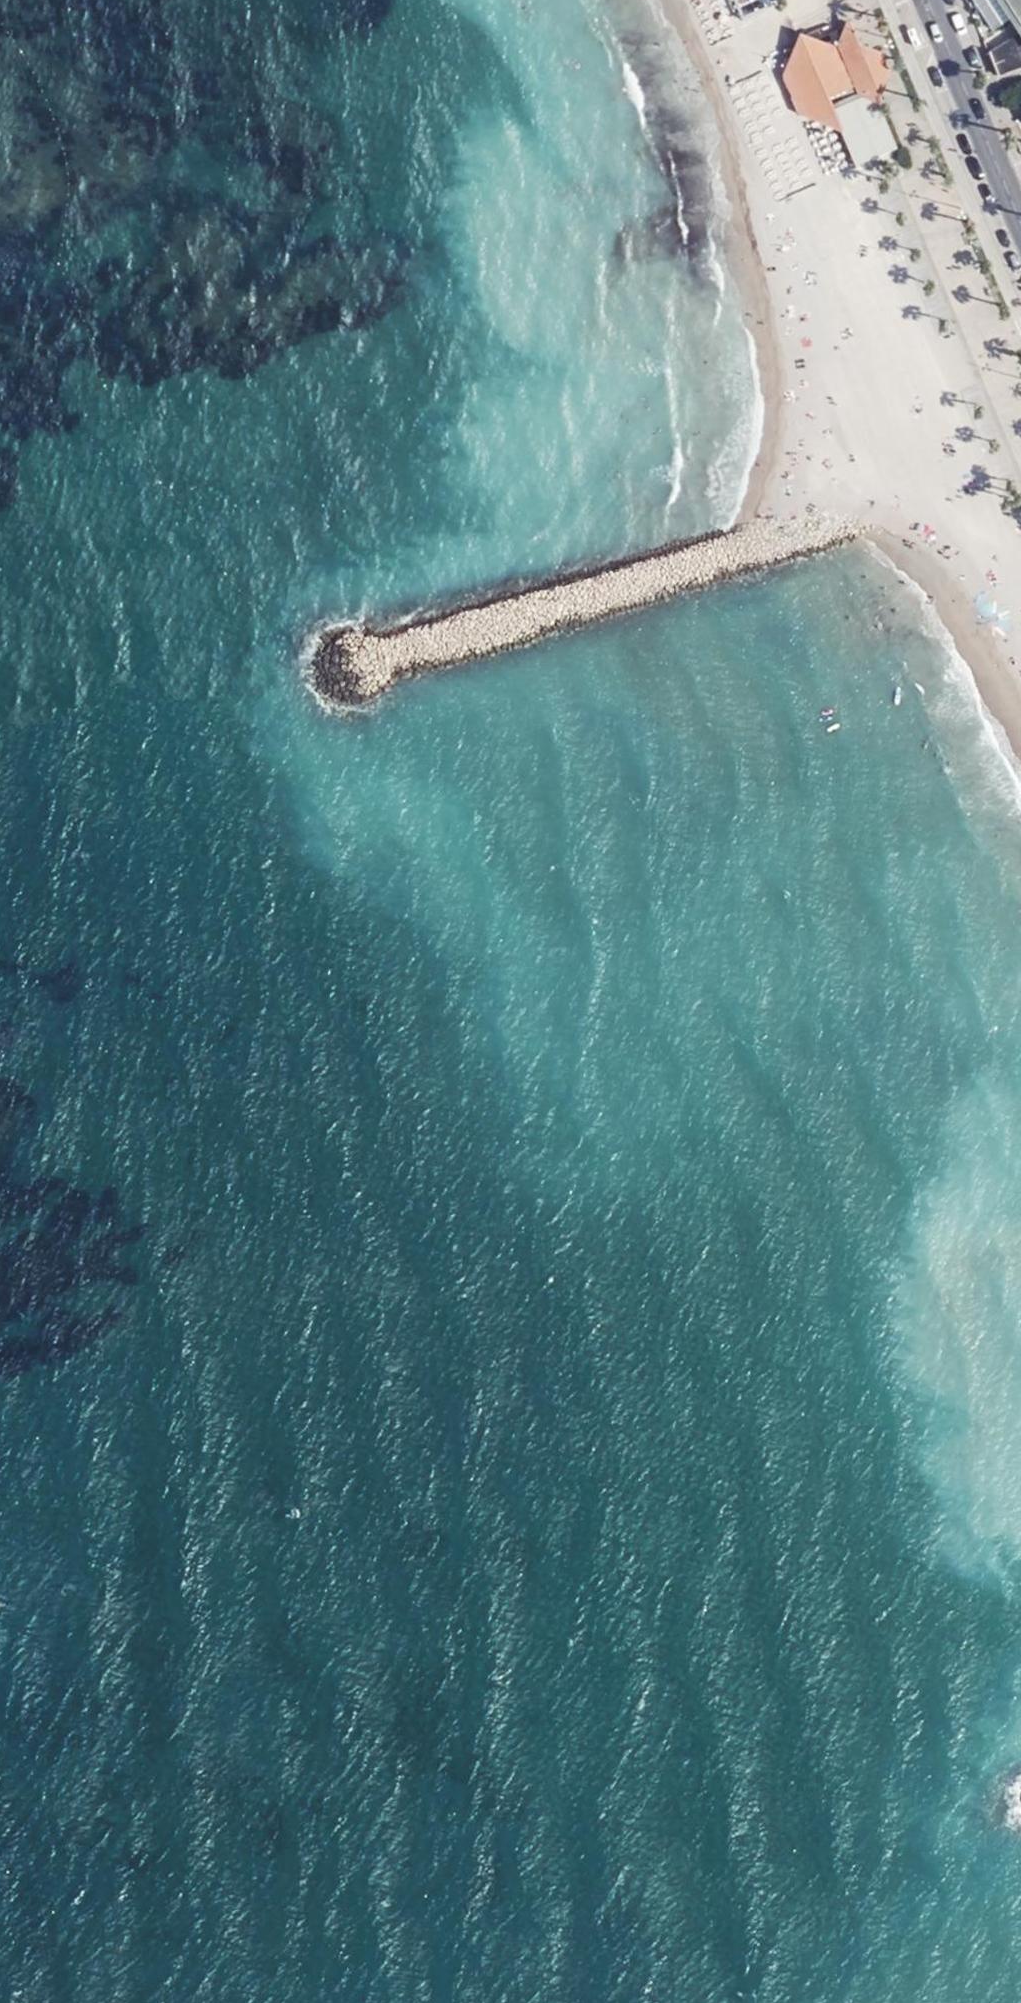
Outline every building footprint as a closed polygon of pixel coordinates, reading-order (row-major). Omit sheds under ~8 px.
[(745,20),(774,8),(771,0),(736,0),(745,20)] [(1015,21),(1020,17),(1020,19),(1020,0),(1001,0),(1015,21)] [(841,37),(856,31),(850,17),(849,17),(841,37)] [(790,58),(829,42),(801,30),(790,58)] [(872,67),(861,42),(856,31),(841,37),(829,42),(790,58),(786,60),(811,119),(813,118),(862,96),(866,94),(857,75),(872,67)] [(1020,32),(990,52),(999,76),(1020,68),(1020,32)] [(880,88),(887,104),(888,102),(884,94),(893,71),(885,52),(861,42),(872,67),(880,88)] [(866,94),(880,88),(872,67),(857,75),(866,94)] [(887,105),(887,104),(880,88),(866,94),(862,96),(879,102),(887,105)] [(898,147),(879,102),(862,96),(813,118),(837,129),(855,167),(869,160),(898,147)]
